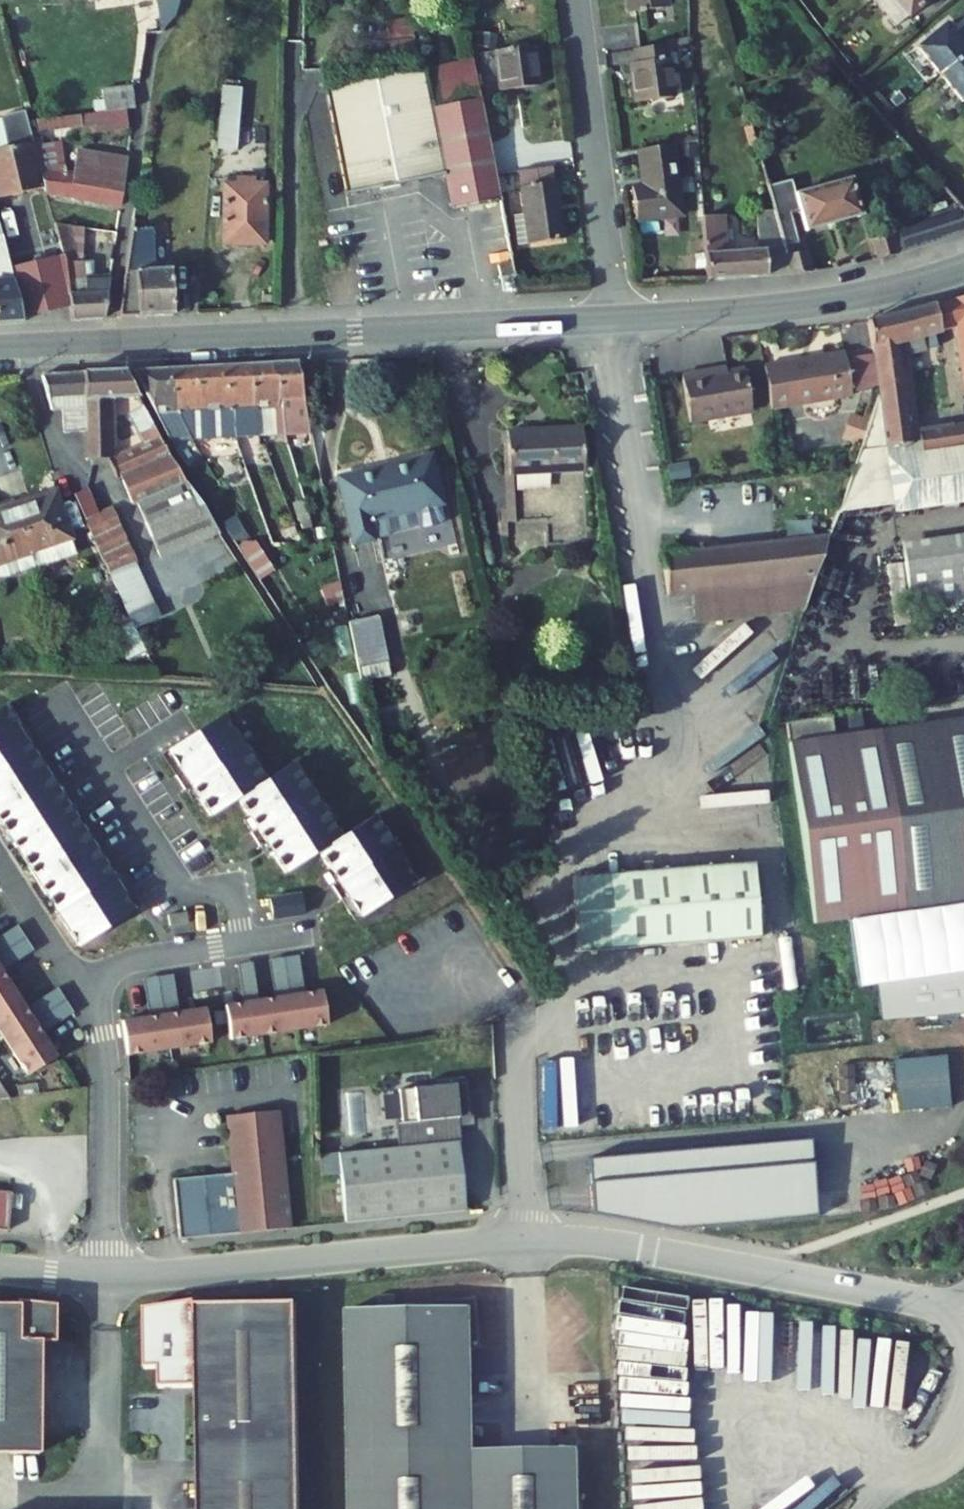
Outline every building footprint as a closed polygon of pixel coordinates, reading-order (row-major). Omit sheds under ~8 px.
[(163,4),(159,20),(160,33),(164,33),(180,5),(180,0),(162,0),(163,4)] [(629,12),(669,8),(668,0),(627,0),(629,12)] [(873,0),(895,27),(906,18),(907,18),(929,0),(873,0)] [(412,18),(386,21),(388,40),(414,37),(412,18)] [(143,34),(146,34),(160,33),(159,20),(143,21),(143,34)] [(945,25),(916,48),(939,76),(963,56),(963,48),(945,25)] [(391,60),(417,57),(414,38),(389,41),(391,60)] [(635,64),(629,64),(634,103),(674,97),(667,45),(633,50),(635,64)] [(534,46),(495,51),(500,91),(540,86),(534,46)] [(939,76),(962,103),(963,102),(963,56),(939,76)] [(327,88),(348,195),(387,187),(444,176),(451,211),(502,201),(473,59),(327,88)] [(105,112),(126,110),(136,108),(132,87),(102,92),(105,112)] [(235,149),(240,89),(224,88),(219,148),(235,149)] [(81,126),(82,136),(128,129),(126,110),(105,112),(37,120),(38,131),(81,126)] [(26,117),(5,122),(12,153),(0,156),(0,204),(45,194),(40,166),(26,117)] [(758,146),(753,126),(744,128),(749,148),(758,146)] [(40,166),(45,194),(121,207),(129,160),(77,151),(73,175),(66,173),(61,142),(44,143),(42,136),(34,138),(40,166)] [(683,216),(674,145),(638,150),(643,185),(634,186),(638,221),(683,216)] [(553,167),(518,172),(524,215),(528,244),(563,240),(553,167)] [(223,244),(265,245),(266,186),(254,186),(254,180),(224,179),(223,244)] [(806,232),(861,216),(851,179),(772,201),(775,212),(777,219),(800,212),(806,232)] [(963,233),(963,209),(963,208),(892,233),(894,235),(872,240),(877,259),(963,233)] [(702,217),(706,281),(788,276),(786,254),(784,245),(777,219),(775,212),(757,213),(759,251),(727,253),(725,216),(702,217)] [(524,215),(514,216),(518,246),(528,244),(524,215)] [(104,318),(110,275),(94,276),(93,260),(82,260),(84,229),(54,224),(63,255),(71,308),(72,321),(104,318)] [(22,323),(21,319),(10,269),(0,227),(0,325),(22,323)] [(132,229),(118,318),(138,317),(174,315),(171,269),(155,270),(153,229),(132,229)] [(786,254),(788,276),(812,272),(809,252),(801,253),(799,243),(784,245),(786,254)] [(10,269),(21,319),(71,308),(63,255),(10,269)] [(499,265),(501,277),(514,274),(512,263),(499,265)] [(950,300),(956,326),(963,371),(963,295),(950,300)] [(956,326),(950,300),(934,303),(939,330),(956,326)] [(934,303),(868,321),(879,392),(886,437),(888,448),(915,444),(913,433),(902,357),(923,352),(920,335),(939,330),(934,303)] [(843,350),(763,363),(770,408),(850,396),(843,350)] [(298,363),(272,365),(273,388),(279,387),(280,408),(284,407),(286,435),(311,433),(298,363)] [(273,388),(272,365),(246,366),(247,389),(252,389),(255,409),(259,409),(261,436),(286,435),(284,407),(280,408),(279,387),(273,388)] [(246,366),(220,367),(222,390),(226,390),(228,410),(236,410),(255,409),(252,389),(247,389),(246,366)] [(712,366),(681,371),(688,419),(750,409),(743,366),(713,371),(712,366)] [(222,390),(220,367),(194,368),(196,391),(200,391),(203,412),(206,412),(214,439),(237,437),(236,410),(228,410),(226,390),(222,390)] [(196,391),(194,368),(168,370),(170,393),(175,392),(177,414),(182,413),(192,440),(214,439),(206,412),(203,412),(200,391),(196,391)] [(170,440),(192,440),(182,413),(177,414),(175,392),(170,393),(168,370),(135,371),(170,440)] [(93,462),(114,458),(111,400),(139,398),(125,371),(73,374),(44,376),(48,391),(53,411),(64,411),(66,434),(87,433),(89,462),(93,462)] [(886,437),(879,392),(861,440),(886,437)] [(159,436),(144,408),(130,416),(144,444),(159,436)] [(237,437),(245,437),(244,420),(251,420),(253,436),(261,436),(259,409),(255,409),(236,410),(237,437)] [(921,432),(913,433),(915,444),(888,448),(897,507),(963,496),(963,425),(958,426),(962,451),(925,457),(921,432)] [(958,426),(921,432),(925,457),(962,451),(958,426)] [(507,434),(512,518),(585,514),(579,429),(507,434)] [(170,456),(159,436),(144,444),(114,458),(93,462),(94,468),(113,467),(117,479),(120,478),(133,506),(138,503),(160,558),(219,534),(170,456)] [(339,478),(355,542),(372,537),(369,522),(441,504),(431,458),(339,478)] [(88,488),(75,494),(113,580),(138,570),(135,565),(137,563),(108,499),(97,504),(88,488)] [(32,553),(37,570),(78,555),(57,492),(18,506),(32,553)] [(312,531),(305,504),(294,508),(297,526),(301,525),(303,533),(312,531)] [(32,553),(18,506),(0,512),(0,564),(32,553)] [(224,526),(235,541),(245,534),(234,518),(224,526)] [(901,543),(911,618),(963,611),(963,534),(901,543)] [(692,622),(805,611),(829,539),(663,556),(667,595),(688,594),(692,622)] [(37,570),(32,553),(0,564),(0,583),(37,570)] [(138,570),(113,580),(130,616),(154,606),(138,570)] [(331,587),(320,591),(327,607),(338,603),(331,587)] [(160,618),(154,606),(130,616),(133,624),(136,629),(160,618)] [(375,617),(346,623),(357,682),(386,676),(375,617)] [(145,649),(136,629),(133,624),(121,629),(132,654),(145,649)] [(720,727),(774,689),(763,675),(786,659),(770,635),(712,676),(733,704),(714,718),(720,727)] [(0,710),(0,824),(79,947),(134,911),(120,890),(126,886),(117,872),(111,876),(73,818),(80,814),(71,800),(65,804),(26,744),(32,740),(23,725),(17,729),(3,708),(0,710)] [(347,897),(361,918),(416,883),(374,817),(340,838),(292,764),(265,782),(223,715),(197,732),(168,751),(182,772),(175,776),(184,791),(191,787),(210,817),(237,799),(257,829),(250,833),(260,847),(266,843),(285,874),(318,852),(338,883),(332,886),(341,901),(347,897)] [(963,904),(963,718),(833,736),(830,716),(784,723),(813,926),(963,904)] [(754,864),(573,877),(579,952),(759,939),(754,864)] [(478,872),(467,877),(472,887),(482,882),(478,872)] [(301,895),(269,900),(272,919),(304,915),(301,895)] [(187,913),(169,916),(171,927),(189,924),(187,913)] [(0,936),(0,954),(25,938),(17,925),(0,936)] [(0,972),(33,951),(25,938),(0,954),(0,971),(0,972)] [(284,958),(289,997),(305,995),(299,956),(284,958)] [(289,997),(284,958),(269,961),(275,1000),(289,997)] [(258,1002),(252,963),(237,965),(243,1004),(258,1002)] [(27,1077),(56,1058),(41,1035),(33,1023),(24,1009),(0,972),(0,971),(0,1034),(27,1077)] [(963,1014),(963,972),(883,979),(886,1021),(963,1014)] [(163,1016),(179,1014),(173,975),(158,977),(163,1016)] [(149,1018),(163,1016),(158,977),(143,980),(149,1018)] [(57,988),(24,1009),(33,1023),(66,1001),(57,988)] [(243,1004),(225,1007),(230,1040),(295,1031),(327,1026),(322,992),(305,995),(289,997),(275,1000),(258,1002),(243,1004)] [(33,1023),(41,1035),(74,1013),(66,1001),(33,1023)] [(122,1023),(127,1056),(211,1043),(206,1010),(179,1014),(163,1016),(149,1018),(122,1023)] [(949,1059),(898,1060),(899,1112),(951,1111),(949,1059)] [(341,1176),(346,1225),(466,1213),(459,1144),(462,1144),(461,1128),(460,1119),(471,1118),(468,1082),(436,1085),(436,1087),(401,1090),(404,1122),(397,1123),(400,1149),(339,1155),(341,1176)] [(290,1230),(278,1113),(228,1118),(234,1178),(228,1186),(217,1177),(174,1182),(180,1241),(290,1230)] [(471,1118),(460,1119),(461,1128),(472,1127),(471,1118)] [(812,1140),(590,1159),(595,1214),(679,1230),(819,1218),(812,1140)] [(341,1176),(339,1155),(322,1157),(324,1178),(341,1176)] [(0,1190),(0,1228),(8,1229),(12,1192),(0,1190)] [(0,1304),(0,1454),(41,1455),(44,1342),(59,1343),(60,1304),(21,1301),(21,1305),(0,1304)] [(300,1306),(199,1306),(199,1302),(154,1306),(148,1309),(148,1368),(162,1368),(162,1388),(198,1388),(198,1508),(300,1508),(300,1306)] [(484,1303),(407,1308),(407,1312),(350,1312),(351,1508),(581,1508),(581,1454),(476,1454),(476,1353),(485,1353),(484,1303)] [(871,1450),(833,1480),(837,1485),(822,1496),(831,1508),(884,1468),(871,1450)]
